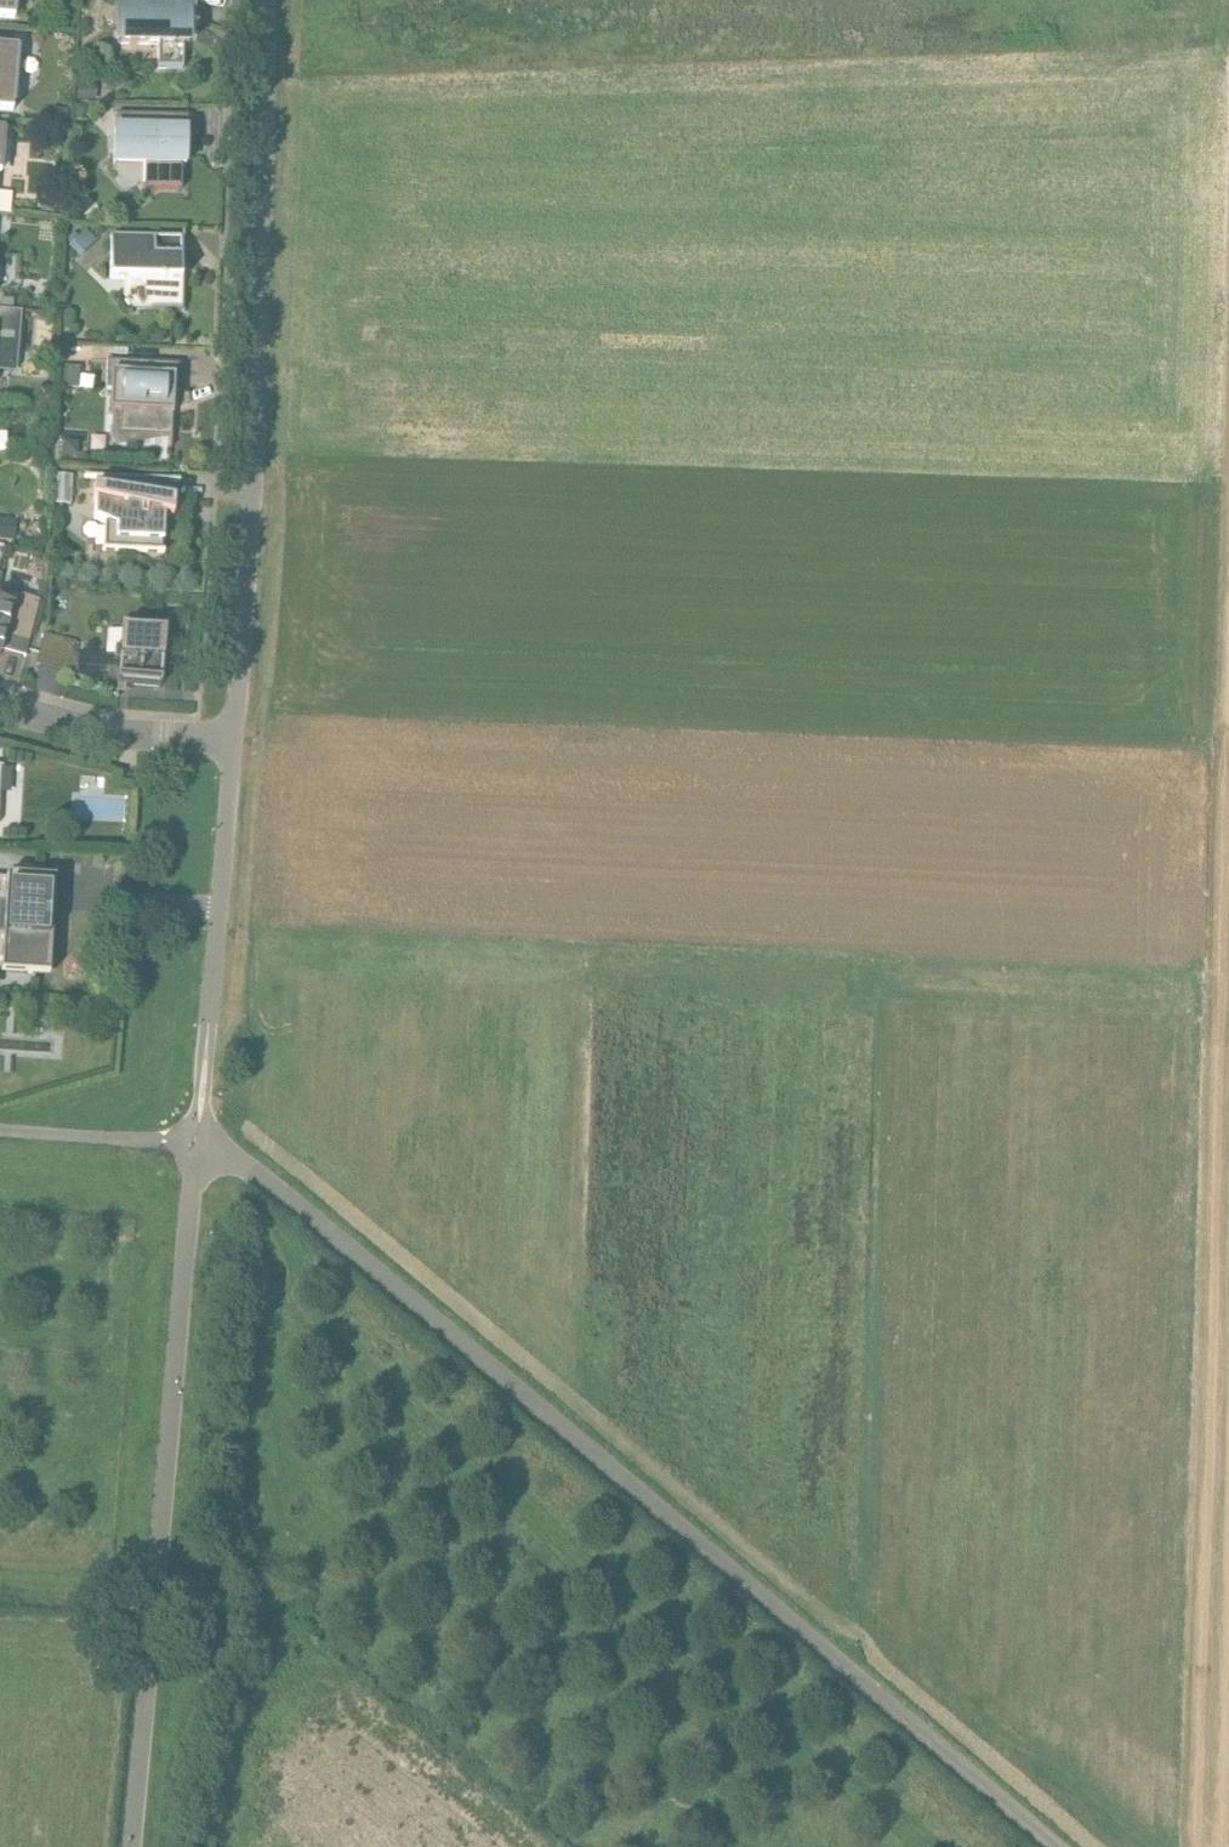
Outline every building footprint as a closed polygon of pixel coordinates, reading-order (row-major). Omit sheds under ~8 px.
[(14,19),(16,0),(0,0),(0,18),(14,19)] [(157,70),(183,70),(183,46),(188,46),(189,32),(190,32),(191,0),(151,0),(151,11),(118,10),(117,45),(158,46),(157,70)] [(18,49),(0,48),(0,111),(13,112),(18,49)] [(143,188),(142,190),(181,191),(182,167),(185,167),(185,155),(187,155),(188,118),(114,116),(114,118),(116,118),(115,131),(114,131),(114,165),(144,166),(144,188),(143,188)] [(151,311),(182,312),(183,235),(182,235),(182,239),(111,237),(110,281),(152,282),(151,311)] [(169,450),(171,450),(173,396),(178,396),(180,365),(107,362),(105,392),(110,393),(109,413),(123,414),(122,432),(170,434),(169,450)] [(162,543),(163,543),(164,517),(173,519),(173,503),(169,502),(169,483),(180,483),(180,482),(84,477),(84,479),(96,479),(95,490),(93,489),(92,501),(95,501),(94,520),(104,524),(102,552),(164,555),(164,553),(161,553),(162,543)] [(18,535),(18,518),(0,517),(0,535),(18,535)] [(3,644),(27,651),(39,605),(8,597),(7,600),(0,598),(0,655),(3,644)] [(122,622),(117,687),(160,690),(165,633),(159,633),(160,625),(122,622)] [(75,677),(77,653),(74,653),(77,643),(44,634),(35,667),(75,677)] [(22,975),(46,976),(52,879),(4,876),(0,935),(0,974),(22,975)]
